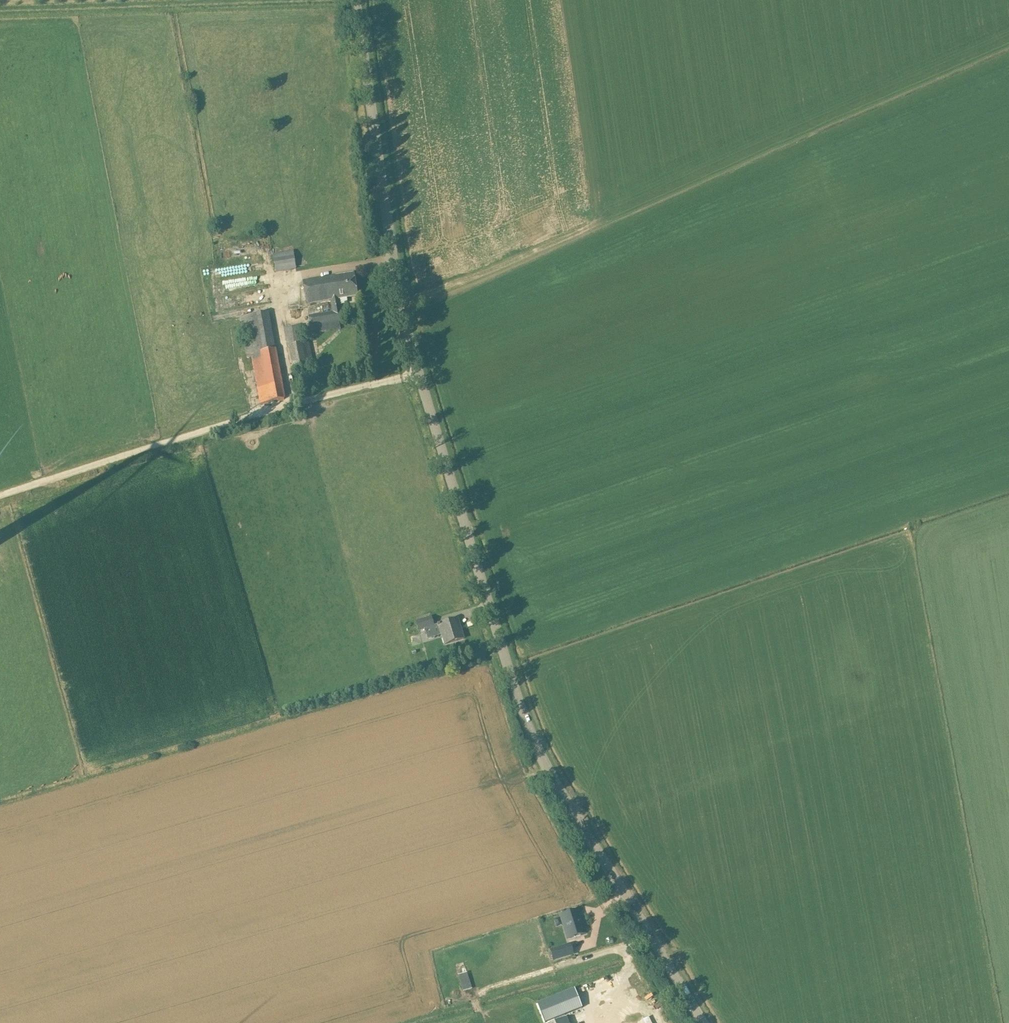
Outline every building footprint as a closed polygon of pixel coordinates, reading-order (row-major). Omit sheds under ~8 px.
[(293,251),(273,255),(276,273),(296,269),(293,251)] [(343,322),(339,300),(357,297),(354,274),(303,282),(307,305),(329,301),(331,312),(308,316),(311,334),(340,330),(339,323),(343,322)] [(246,356),(251,355),(259,405),(285,400),(276,349),(269,312),(239,318),(246,356)] [(309,343),(303,344),(299,327),(285,329),(293,372),(314,367),(309,343)] [(431,617),(416,621),(419,631),(434,627),(431,617)] [(438,625),(445,645),(464,639),(461,631),(458,631),(455,620),(438,625)] [(578,911),(560,916),(568,939),(585,933),(578,911)] [(570,945),(550,951),(553,960),(573,954),(570,945)] [(458,975),(463,992),(472,989),(467,973),(458,975)] [(586,987),(599,992),(603,980),(590,975),(586,987)]
